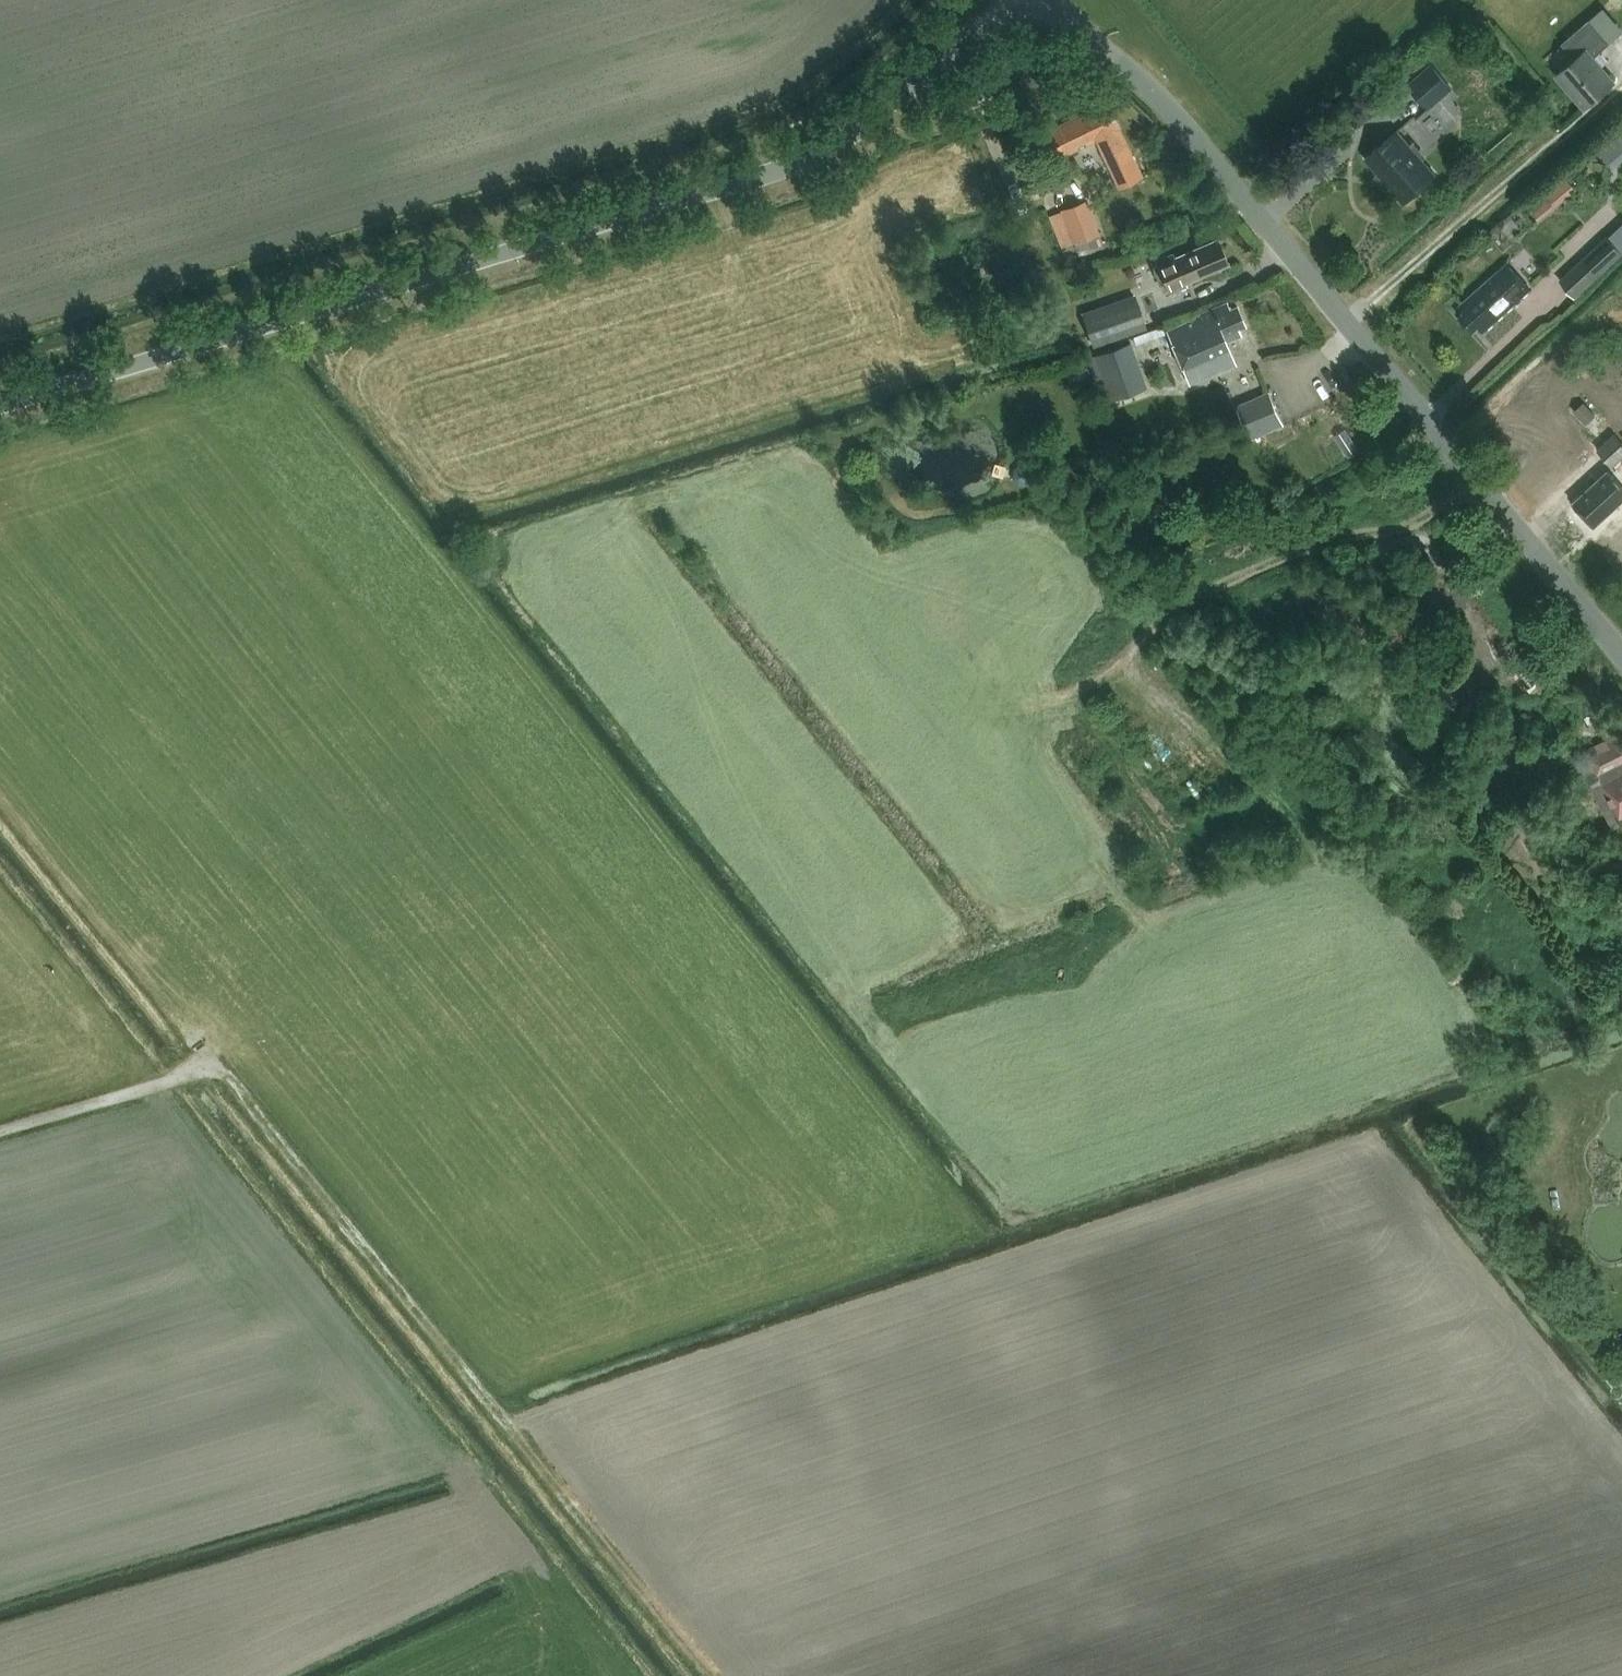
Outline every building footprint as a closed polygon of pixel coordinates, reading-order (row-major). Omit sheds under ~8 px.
[(1621,24),(1621,0),(1610,0),(1606,3),(1621,24)] [(1614,81),(1594,57),(1611,43),(1590,19),(1562,43),(1575,59),(1557,74),(1585,107),(1614,81)] [(1432,64),(1409,85),(1427,106),(1451,85),(1432,64)] [(1086,146),(1096,141),(1110,169),(1132,158),(1119,130),(1120,129),(1107,103),(1043,134),(1055,160),(1078,149),(1076,145),(1084,142),(1086,146)] [(1419,156),(1423,152),(1414,142),(1410,145),(1396,131),(1366,158),(1390,186),(1404,202),(1435,174),(1419,156)] [(1087,202),(1063,211),(1061,211),(1073,243),(1099,234),(1087,202)] [(1621,255),(1621,250),(1608,235),(1559,280),(1575,297),(1621,255)] [(1217,239),(1175,258),(1173,253),(1155,261),(1157,265),(1153,267),(1160,284),(1165,282),(1169,293),(1187,286),(1185,282),(1227,263),(1217,239)] [(1515,303),(1514,302),(1530,288),(1508,263),(1491,277),(1459,306),(1464,312),(1460,316),(1473,330),(1478,326),(1483,331),(1515,303)] [(1082,313),(1094,346),(1145,329),(1133,295),(1082,313)] [(1168,331),(1183,367),(1206,357),(1212,373),(1234,364),(1231,355),(1225,342),(1240,336),(1237,329),(1244,326),(1237,308),(1229,311),(1226,305),(1195,318),(1196,319),(1168,331)] [(1096,356),(1103,377),(1109,394),(1143,382),(1130,344),(1096,356)] [(1252,437),(1283,423),(1270,392),(1238,405),(1252,437)] [(1585,403),(1576,412),(1586,423),(1596,413),(1585,403)] [(1615,433),(1599,448),(1615,465),(1621,458),(1621,440),(1615,433)] [(1033,471),(1027,464),(1019,464),(1013,469),(1013,479),(1018,485),(1026,486),(1033,480),(1033,471)] [(1608,470),(1573,502),(1595,525),(1621,500),(1621,485),(1621,472),(1618,468),(1612,474),(1608,470)] [(1587,749),(1591,758),(1565,771),(1570,782),(1584,775),(1591,789),(1603,783),(1621,822),(1621,732),(1587,749)]
